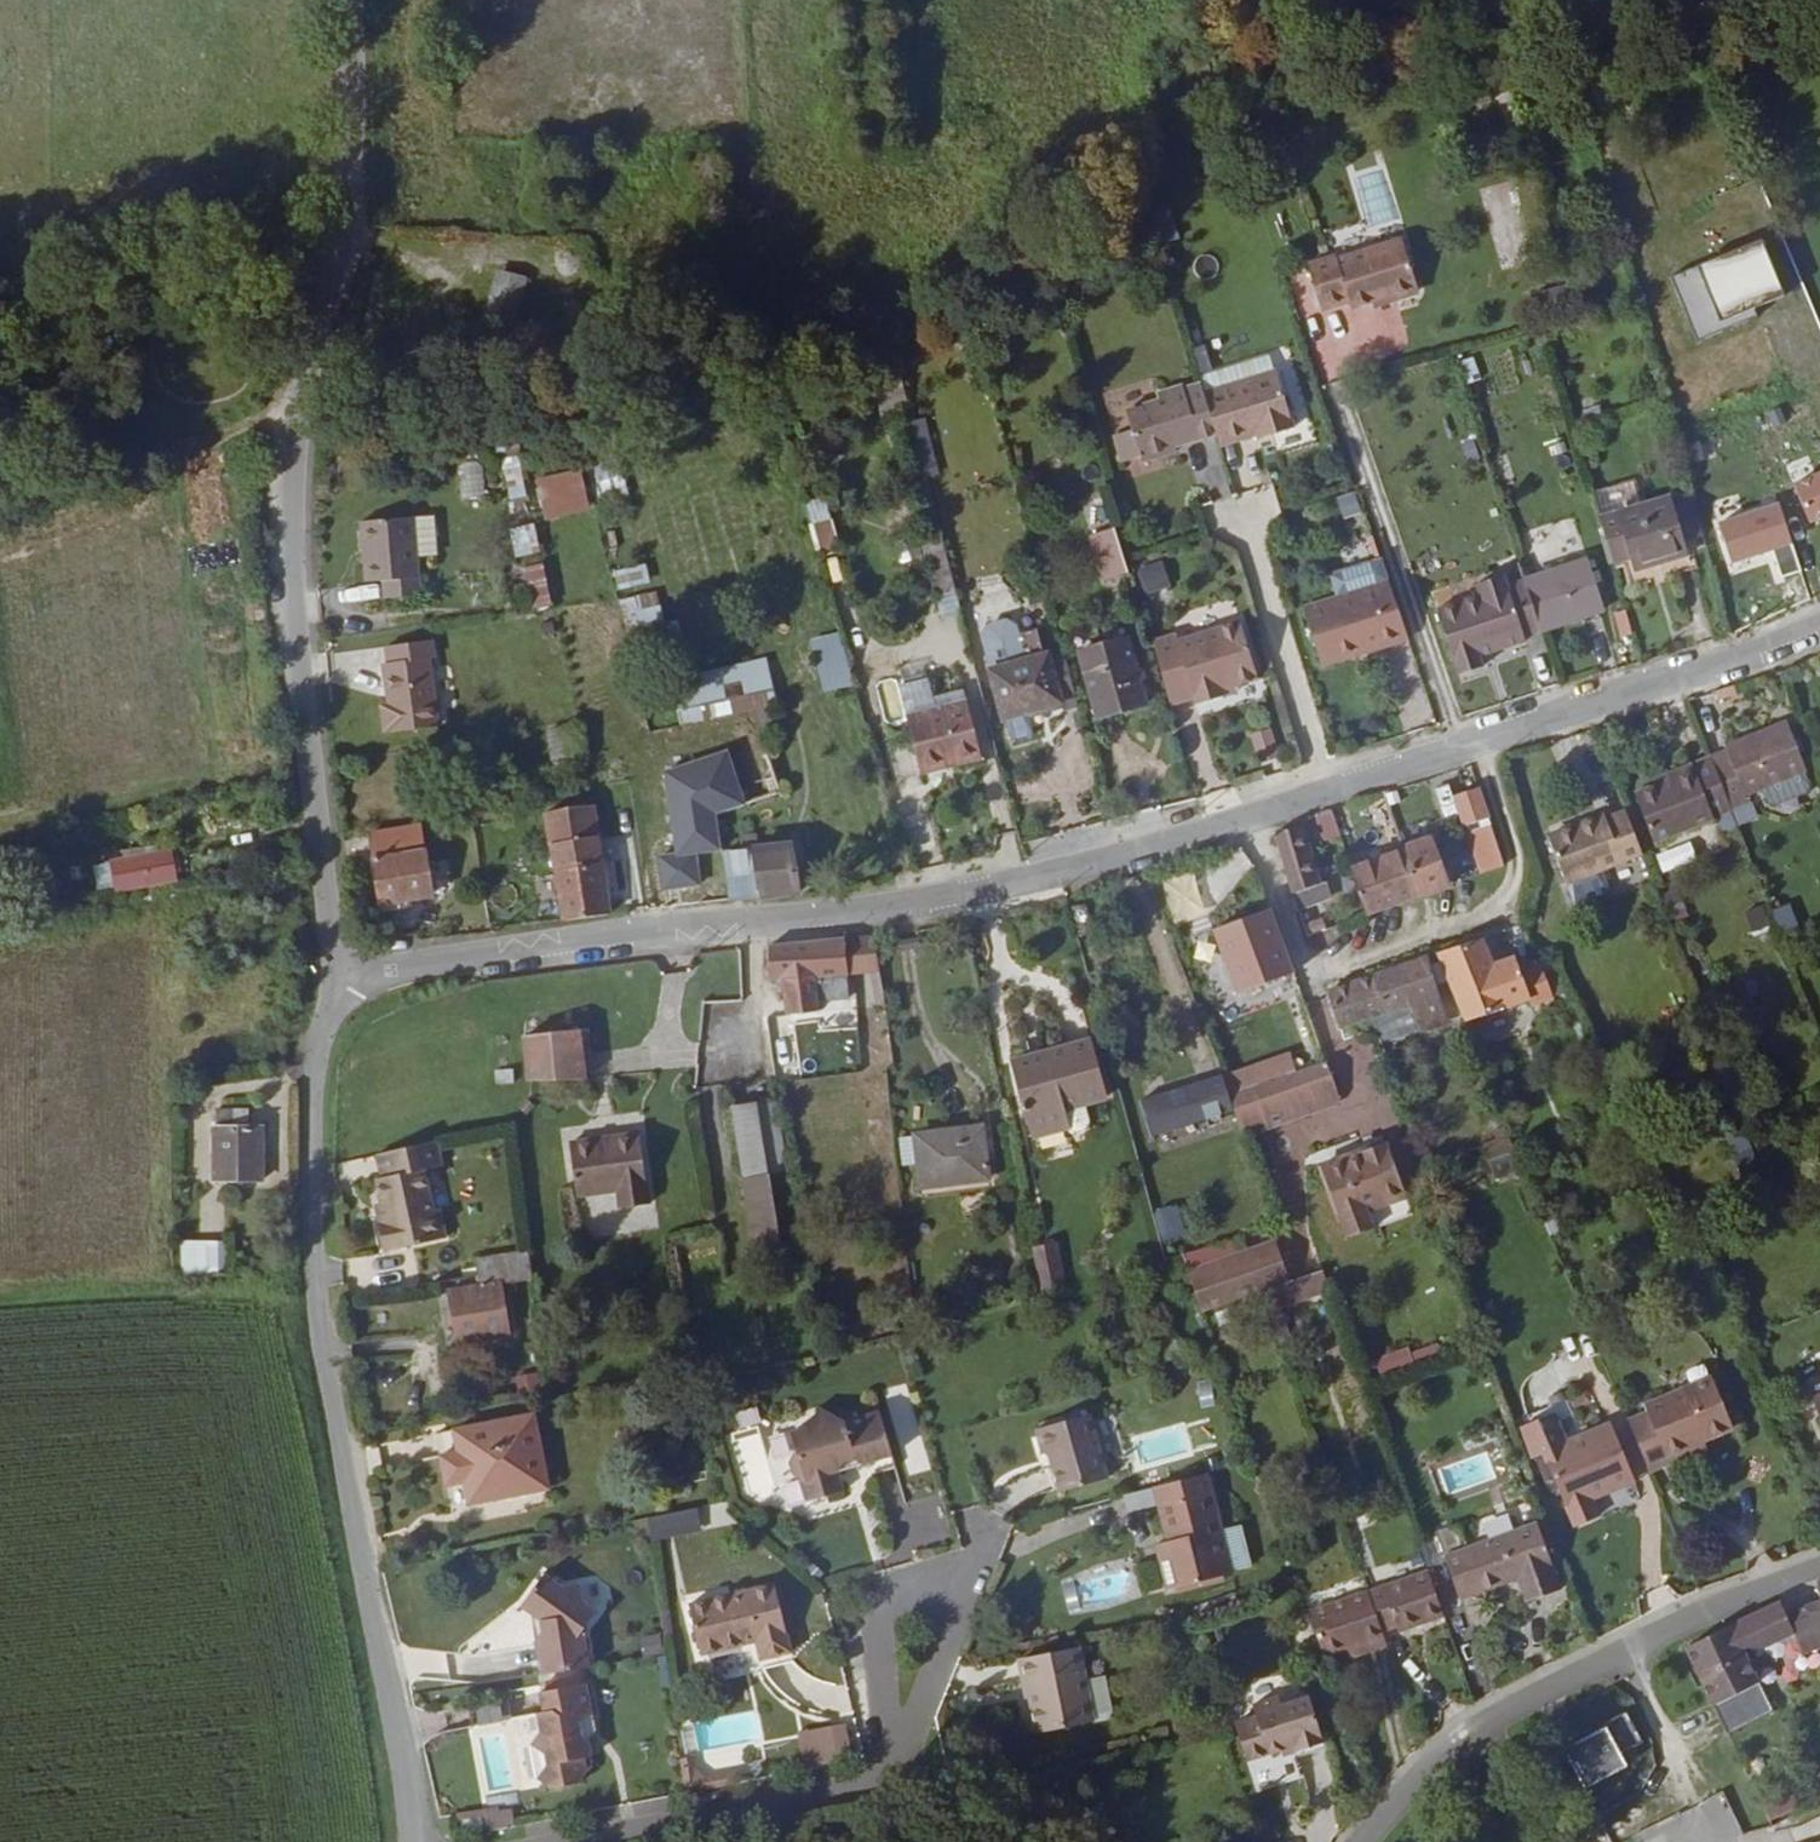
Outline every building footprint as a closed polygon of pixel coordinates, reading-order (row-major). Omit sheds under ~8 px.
[(1410,231),(1382,240),(1396,286),(1423,278),(1425,284),(1446,278),(1464,272),(1471,275),(1488,270),(1491,264),(1476,214),(1411,234),(1410,231)] [(1786,297),(1762,239),(1671,277),(1697,341),(1759,318),(1756,309),(1786,297)] [(526,278),(498,270),(484,317),(515,326),(526,278)] [(1464,272),(1446,278),(1448,282),(1471,275),(1464,272)] [(1543,306),(1570,301),(1568,287),(1541,291),(1543,306)] [(438,321),(443,300),(424,294),(418,315),(438,321)] [(1216,432),(1220,444),(1257,432),(1259,436),(1293,426),(1276,369),(1204,391),(1216,432)] [(1189,440),(1216,432),(1201,382),(1183,387),(1182,384),(1158,392),(1159,398),(1126,408),(1132,428),(1114,433),(1123,460),(1140,455),(1142,460),(1176,449),(1175,444),(1173,439),(1188,434),(1189,440)] [(930,596),(957,589),(913,418),(899,421),(913,478),(910,478),(923,535),(918,536),(930,596)] [(1173,439),(1175,444),(1189,440),(1188,434),(1173,439)] [(511,499),(532,495),(525,456),(503,460),(511,499)] [(460,462),(459,498),(483,498),(484,462),(460,462)] [(539,481),(546,516),(588,508),(580,471),(539,481)] [(1819,519),(1819,473),(1799,480),(1811,522),(1819,519)] [(1593,492),(1600,517),(1641,504),(1633,480),(1593,492)] [(1345,517),(1361,511),(1356,494),(1339,500),(1345,517)] [(804,500),(817,545),(837,539),(824,495),(804,500)] [(1600,517),(1615,564),(1631,560),(1634,572),(1689,555),(1670,495),(1641,504),(1600,517)] [(1780,576),(1800,570),(1780,505),(1719,523),(1733,567),(1773,554),(1780,576)] [(415,517),(361,522),(366,582),(383,580),(385,599),(422,595),(415,517)] [(532,525),(509,529),(514,558),(537,554),(532,525)] [(1129,573),(1115,527),(1091,535),(1105,581),(1129,573)] [(1390,581),(1382,558),(1334,572),(1341,596),(1390,581)] [(1542,631),(1606,610),(1588,558),(1525,579),(1542,631)] [(533,611),(553,607),(545,563),(524,568),(533,611)] [(1154,567),(1136,573),(1142,596),(1161,591),(1154,567)] [(1524,636),(1542,631),(1525,579),(1507,585),(1504,575),(1477,585),(1481,596),(1478,596),(1497,651),(1526,642),(1524,636)] [(1320,665),(1409,638),(1390,581),(1341,596),(1300,608),(1320,665)] [(1497,651),(1478,596),(1438,610),(1459,676),(1483,668),(1480,656),(1497,651)] [(635,598),(621,600),(633,648),(682,638),(680,629),(644,637),(635,598)] [(983,633),(993,668),(1025,660),(1019,636),(1015,624),(1006,619),(988,624),(983,633)] [(1176,633),(1153,640),(1170,704),(1194,697),(1195,704),(1224,696),(1223,690),(1258,680),(1242,622),(1178,640),(1176,633)] [(839,632),(810,641),(825,693),(855,685),(839,632)] [(1148,704),(1129,637),(1078,652),(1097,719),(1148,704)] [(430,659),(436,659),(432,640),(386,646),(388,663),(383,664),(389,703),(381,704),(385,731),(392,730),(393,732),(440,725),(430,659)] [(1063,649),(1048,653),(1025,660),(989,670),(1003,720),(1062,703),(1064,710),(1078,706),(1063,649)] [(682,722),(775,703),(765,663),(673,682),(682,722)] [(898,686),(906,716),(968,701),(965,688),(933,697),(928,678),(898,686)] [(968,701),(906,716),(921,774),(947,767),(945,758),(980,749),(968,701)] [(706,721),(710,734),(751,720),(747,712),(706,721)] [(763,756),(751,720),(710,734),(723,771),(731,768),(763,756)] [(1807,771),(1787,721),(1725,745),(1727,750),(1709,757),(1730,810),(1748,803),(1745,796),(1807,771)] [(1251,734),(1261,766),(1281,760),(1271,728),(1251,734)] [(462,767),(480,764),(477,746),(459,748),(462,767)] [(945,758),(947,767),(982,758),(980,749),(945,758)] [(913,753),(896,757),(905,794),(922,790),(913,753)] [(763,756),(731,768),(744,805),(782,792),(769,754),(763,756)] [(1713,817),(1730,810),(1709,757),(1693,763),(1695,770),(1657,785),(1634,793),(1654,843),(1714,819),(1713,817)] [(1693,763),(1655,779),(1657,785),(1695,770),(1693,763)] [(1489,818),(1479,787),(1454,796),(1464,826),(1469,824),(1489,818)] [(564,920),(609,914),(602,863),(598,836),(593,806),(546,813),(551,844),(556,871),(564,920)] [(1340,838),(1331,810),(1315,815),(1323,843),(1340,838)] [(1730,810),(1713,817),(1714,819),(1731,813),(1730,810)] [(1600,870),(1641,854),(1624,812),(1606,818),(1605,814),(1548,835),(1567,883),(1568,883),(1600,870)] [(709,849),(722,848),(717,814),(707,817),(709,849)] [(1484,874),(1506,866),(1489,818),(1469,824),(1484,874)] [(421,826),(370,834),(380,905),(434,896),(421,826)] [(1319,885),(1301,826),(1296,827),(1274,834),(1299,909),(1324,901),(1332,897),(1327,882),(1319,885)] [(741,836),(743,851),(753,849),(752,847),(756,847),(754,834),(741,836)] [(1432,837),(1404,846),(1405,850),(1422,896),(1445,887),(1449,885),(1432,837)] [(723,852),(730,901),(762,897),(799,891),(792,843),(756,847),(752,847),(753,849),(743,851),(723,852)] [(1422,896),(1405,850),(1351,868),(1367,916),(1422,896)] [(130,892),(180,882),(174,856),(125,867),(130,892)] [(1606,884),(1600,870),(1568,883),(1573,896),(1582,899),(1602,890),(1606,884)] [(1752,930),(1770,922),(1762,903),(1744,911),(1752,930)] [(1243,950),(1282,939),(1272,910),(1214,926),(1223,958),(1243,953),(1243,950)] [(845,939),(769,946),(771,981),(783,981),(786,1014),(818,1010),(815,978),(849,976),(881,972),(876,936),(845,939)] [(1515,956),(1493,964),(1482,938),(1472,942),(1437,953),(1466,1022),(1531,998),(1535,1005),(1554,997),(1541,964),(1521,972),(1515,956)] [(1253,986),(1293,973),(1282,939),(1243,950),(1243,953),(1246,963),(1253,986)] [(1246,963),(1243,953),(1223,958),(1226,969),(1246,963)] [(1393,968),(1406,1008),(1442,996),(1429,956),(1393,968)] [(1328,992),(1340,1029),(1373,1019),(1406,1008),(1393,968),(1328,992)] [(1254,1013),(1303,996),(1293,973),(1253,986),(1247,988),(1254,1013)] [(1447,1013),(1442,996),(1406,1008),(1373,1019),(1382,1046),(1428,1029),(1425,1020),(1447,1013)] [(706,1001),(705,1025),(737,1026),(738,1002),(706,1001)] [(1428,1029),(1450,1022),(1447,1013),(1425,1020),(1428,1029)] [(1309,1068),(1326,1062),(1311,1018),(1295,1024),(1309,1068)] [(524,1036),(529,1081),(586,1080),(580,1030),(524,1036)] [(1063,1111),(1106,1098),(1090,1040),(1012,1061),(1033,1138),(1068,1129),(1063,1111)] [(1295,1072),(1289,1055),(1203,1085),(1209,1103),(1229,1096),(1274,1080),(1295,1072)] [(1327,1063),(1274,1080),(1284,1107),(1336,1089),(1327,1063)] [(513,1069),(494,1070),(495,1084),(514,1083),(513,1069)] [(1340,1103),(1336,1089),(1284,1107),(1289,1121),(1340,1103)] [(788,1171),(775,1098),(733,1106),(744,1178),(770,1174),(788,1171)] [(213,1122),(243,1121),(243,1108),(213,1109),(213,1122)] [(989,1179),(982,1126),(915,1135),(922,1188),(989,1179)] [(1503,1126),(1493,1131),(1496,1139),(1507,1135),(1503,1126)] [(650,1204),(640,1134),(570,1143),(577,1196),(619,1189),(621,1208),(650,1204)] [(1489,1161),(1514,1152),(1507,1135),(1496,1139),(1482,1144),(1489,1161)] [(380,1221),(386,1252),(446,1238),(439,1210),(434,1210),(425,1170),(443,1166),(437,1141),(377,1154),(382,1178),(377,1179),(382,1203),(385,1219),(380,1221)] [(1340,1220),(1406,1196),(1387,1142),(1320,1166),(1340,1220)] [(1514,1152),(1489,1161),(1495,1179),(1521,1169),(1514,1152)] [(217,1179),(214,1180),(218,1230),(264,1227),(260,1176),(246,1176),(244,1158),(216,1160),(217,1179)] [(757,1253),(782,1247),(770,1174),(744,1178),(757,1253)] [(385,1219),(382,1203),(376,1205),(380,1221),(385,1219)] [(1557,1211),(1543,1219),(1551,1238),(1567,1230),(1557,1211)] [(180,1239),(179,1274),(222,1275),(223,1240),(180,1239)] [(1060,1242),(1034,1244),(1037,1287),(1064,1285),(1060,1242)] [(448,1291),(457,1344),(511,1335),(501,1284),(532,1278),(531,1268),(529,1251),(475,1260),(479,1286),(448,1291)] [(1330,1290),(1322,1270),(1262,1290),(1270,1311),(1330,1290)] [(1437,1344),(1412,1354),(1417,1368),(1442,1358),(1437,1344)] [(1409,1347),(1375,1360),(1382,1380),(1417,1368),(1412,1354),(1409,1347)] [(1733,1429),(1712,1376),(1644,1404),(1648,1412),(1628,1420),(1650,1472),(1672,1463),(1669,1455),(1704,1441),(1733,1429)] [(908,1382),(886,1387),(907,1475),(929,1470),(908,1382)] [(1812,1397),(1819,1420),(1819,1394),(1812,1397)] [(856,1469),(888,1459),(874,1413),(839,1423),(813,1409),(803,1428),(783,1434),(789,1455),(780,1468),(784,1480),(798,1486),(804,1507),(840,1496),(834,1476),(832,1467),(854,1460),(856,1469)] [(1108,1479),(1090,1413),(1036,1429),(1044,1454),(1049,1453),(1060,1492),(1108,1479)] [(534,1415),(454,1431),(458,1453),(440,1457),(447,1487),(464,1483),(469,1506),(499,1500),(497,1491),(518,1486),(520,1495),(549,1489),(534,1415)] [(1610,1422),(1565,1441),(1567,1447),(1612,1428),(1610,1422)] [(1568,1510),(1635,1482),(1612,1428),(1567,1447),(1565,1441),(1543,1451),(1568,1510)] [(1707,1448),(1704,1441),(1669,1455),(1672,1463),(1707,1448)] [(832,1467),(834,1476),(856,1469),(854,1460),(832,1467)] [(1168,1590),(1232,1573),(1207,1473),(1154,1486),(1168,1541),(1170,1551),(1159,1554),(1168,1590)] [(497,1491),(499,1500),(520,1495),(518,1486),(497,1491)] [(942,1515),(942,1495),(908,1495),(908,1507),(932,1507),(932,1515),(942,1515)] [(1562,1590),(1537,1521),(1444,1555),(1461,1601),(1518,1580),(1525,1603),(1562,1590)] [(1168,1541),(1156,1544),(1159,1554),(1170,1551),(1168,1541)] [(1428,1571),(1368,1592),(1382,1631),(1396,1626),(1398,1632),(1444,1616),(1428,1571)] [(581,1583),(564,1587),(545,1573),(520,1606),(530,1613),(541,1621),(543,1632),(535,1640),(540,1675),(590,1667),(585,1629),(597,1611),(584,1601),(581,1583)] [(761,1659),(791,1652),(775,1584),(689,1604),(701,1655),(757,1641),(761,1659)] [(1368,1592),(1308,1612),(1324,1658),(1346,1650),(1366,1643),(1369,1652),(1387,1645),(1382,1631),(1368,1592)] [(1786,1615),(1780,1602),(1731,1625),(1686,1647),(1701,1678),(1728,1734),(1775,1710),(1760,1681),(1743,1646),(1764,1648),(1795,1632),(1786,1615)] [(1819,1639),(1819,1602),(1809,1607),(1819,1639)] [(1795,1632),(1800,1647),(1819,1640),(1819,1639),(1809,1607),(1786,1615),(1795,1632)] [(530,1613),(535,1640),(543,1632),(541,1621),(530,1613)] [(1366,1643),(1346,1650),(1349,1658),(1369,1652),(1366,1643)] [(1087,1683),(1079,1646),(1018,1659),(1026,1698),(1029,1697),(1037,1734),(1095,1722),(1087,1683)] [(1095,1722),(1106,1719),(1111,1713),(1104,1679),(1087,1683),(1095,1722)] [(580,1716),(594,1714),(587,1683),(540,1691),(543,1712),(537,1713),(540,1730),(532,1744),(545,1753),(547,1765),(538,1779),(551,1788),(580,1783),(588,1771),(585,1758),(592,1756),(589,1741),(584,1733),(580,1716)] [(1324,1743),(1310,1696),(1282,1704),(1279,1696),(1253,1704),(1257,1717),(1235,1723),(1247,1761),(1282,1750),(1296,1746),(1298,1752),(1324,1743)] [(589,1741),(597,1730),(594,1714),(580,1716),(584,1733),(589,1741)] [(1628,1715),(1607,1727),(1624,1758),(1645,1746),(1628,1715)] [(799,1729),(804,1766),(852,1759),(847,1723),(799,1729)] [(1623,1768),(1628,1765),(1624,1758),(1607,1727),(1563,1750),(1584,1788),(1623,1768)] [(545,1753),(532,1744),(538,1779),(547,1765),(545,1753)] [(1298,1752),(1296,1746),(1282,1750),(1284,1756),(1298,1752)] [(691,1761),(682,1763),(686,1793),(738,1783),(736,1774),(700,1781),(692,1774),(691,1761)] [(1632,1784),(1623,1768),(1584,1788),(1598,1813),(1631,1796),(1627,1787),(1632,1784)] [(1788,1781),(1759,1795),(1770,1819),(1799,1806),(1788,1781)] [(462,1832),(484,1829),(482,1817),(461,1820),(462,1832)]
